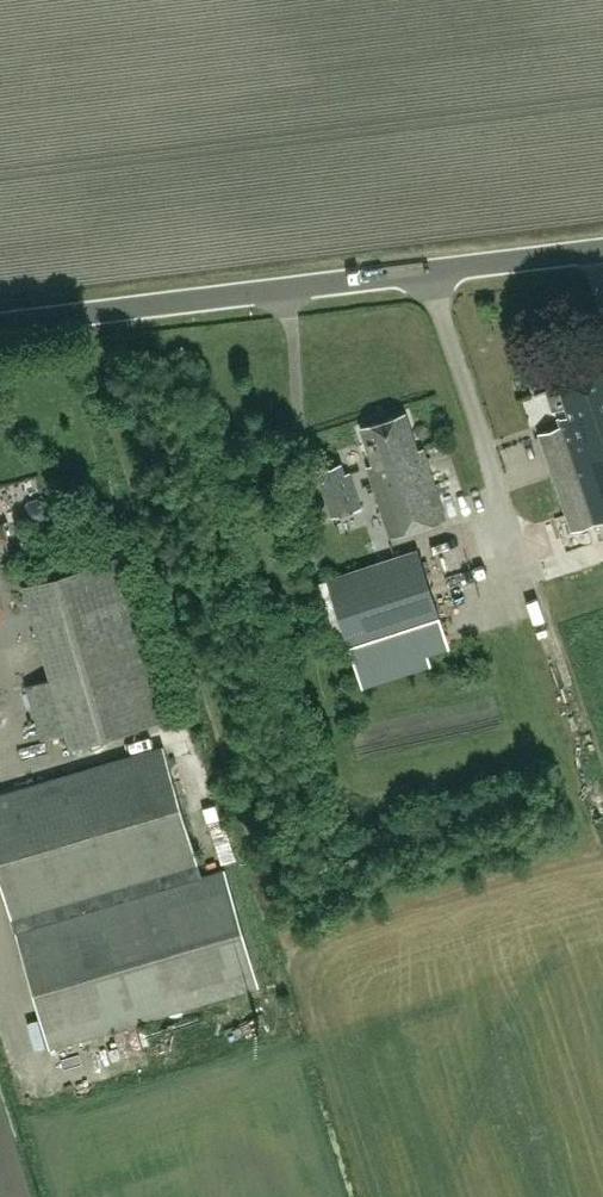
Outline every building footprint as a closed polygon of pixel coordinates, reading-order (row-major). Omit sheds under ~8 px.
[(538,432),(572,531),(602,520),(602,367),(559,382),(560,385),(546,389),(553,408),(566,404),(569,413),(557,417),(560,424),(538,432)] [(372,464),(367,465),(390,537),(446,518),(422,448),(417,449),(404,412),(359,427),(372,464)] [(324,479),(320,480),(331,516),(360,507),(348,471),(344,472),(341,463),(321,469),(324,479)] [(418,549),(327,579),(349,647),(440,617),(418,549)] [(26,684),(42,738),(66,731),(71,747),(163,720),(116,556),(23,583),(50,677),(26,684)] [(548,638),(555,660),(568,655),(560,633),(548,638)] [(406,645),(390,648),(394,663),(361,671),(365,688),(422,675),(418,655),(409,657),(406,645)] [(0,795),(0,880),(11,916),(198,860),(164,746),(0,795)] [(226,814),(213,817),(224,862),(238,859),(226,814)] [(259,984),(225,869),(14,932),(49,1047),(259,984)]
